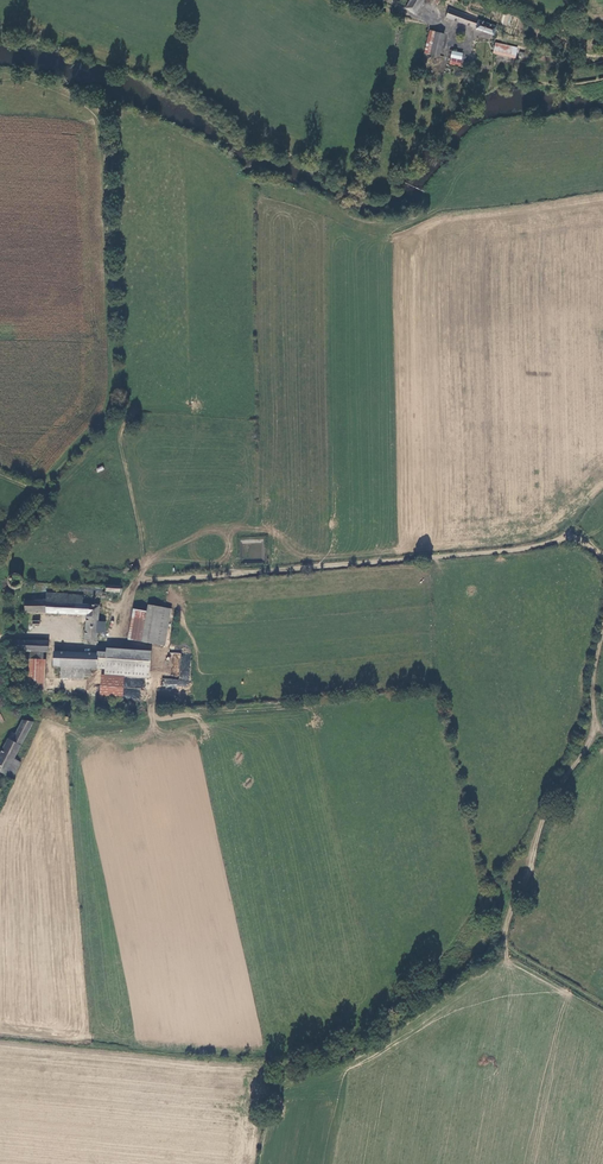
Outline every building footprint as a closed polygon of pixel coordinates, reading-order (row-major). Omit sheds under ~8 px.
[(404,8),(415,14),(424,0),(409,0),(404,8)] [(450,10),(447,19),(494,36),(495,34),(496,27),(480,21),(480,20),(450,10)] [(511,15),(503,14),(502,24),(510,25),(511,15)] [(428,34),(424,53),(439,56),(443,37),(428,34)] [(496,46),(494,53),(506,56),(507,49),(496,46)] [(506,56),(516,58),(518,52),(507,49),(506,56)] [(453,52),(451,59),(450,65),(460,66),(463,54),(453,52)] [(46,602),(25,601),(25,611),(87,615),(84,642),(92,643),(93,640),(97,640),(97,632),(98,621),(99,606),(82,605),(83,595),(48,596),(46,602)] [(147,612),(136,610),(131,640),(165,646),(171,609),(148,605),(147,612)] [(105,621),(98,621),(97,632),(105,632),(105,621)] [(17,650),(30,651),(42,651),(48,651),(48,641),(17,640),(17,650)] [(96,667),(60,665),(60,678),(82,678),(82,675),(90,675),(90,668),(105,669),(104,676),(101,676),(100,698),(123,699),(124,675),(149,676),(150,649),(106,648),(105,652),(96,651),(96,653),(96,667)] [(30,651),(29,689),(41,689),(42,651),(30,651)] [(96,667),(96,653),(53,652),(53,665),(60,665),(96,667)] [(181,653),(179,679),(162,678),(162,685),(189,686),(191,654),(181,653)] [(12,778),(20,763),(13,760),(21,744),(33,722),(24,719),(16,734),(12,733),(2,753),(0,752),(0,772),(12,778)] [(29,748),(21,744),(13,760),(20,763),(29,748)]
